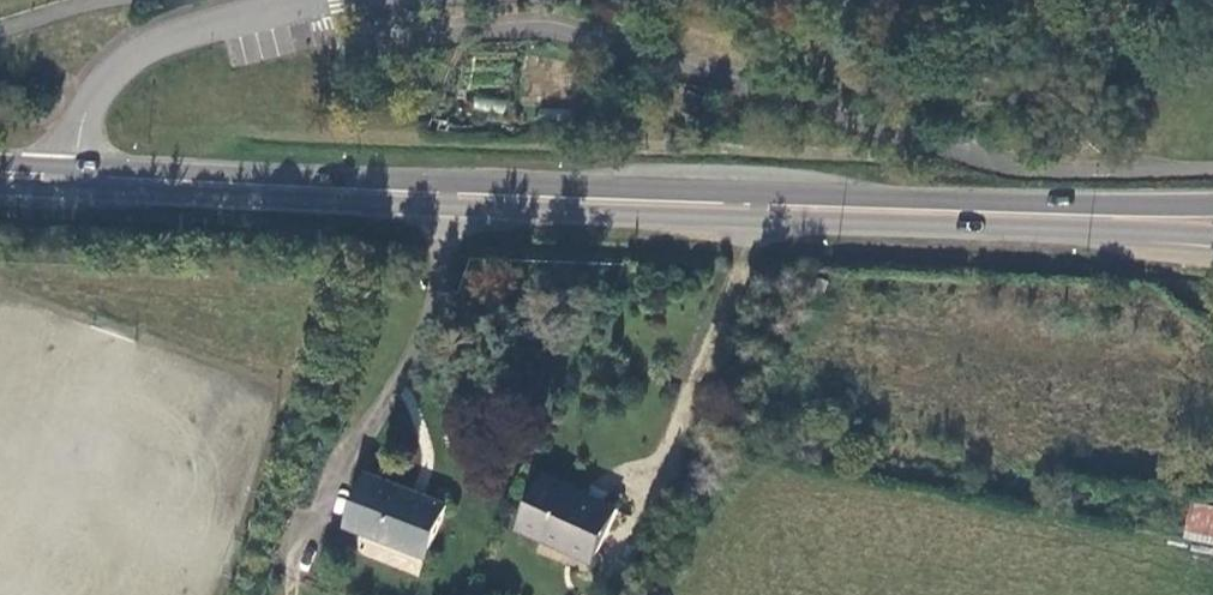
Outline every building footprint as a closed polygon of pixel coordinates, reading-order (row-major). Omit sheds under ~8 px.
[(598,556),(622,504),(549,470),(524,526),(547,537),(549,532),(598,556)] [(372,471),(351,524),(431,555),(451,504),(386,477),(372,471)] [(1196,501),(1188,540),(1212,545),(1212,504),(1196,501)]
